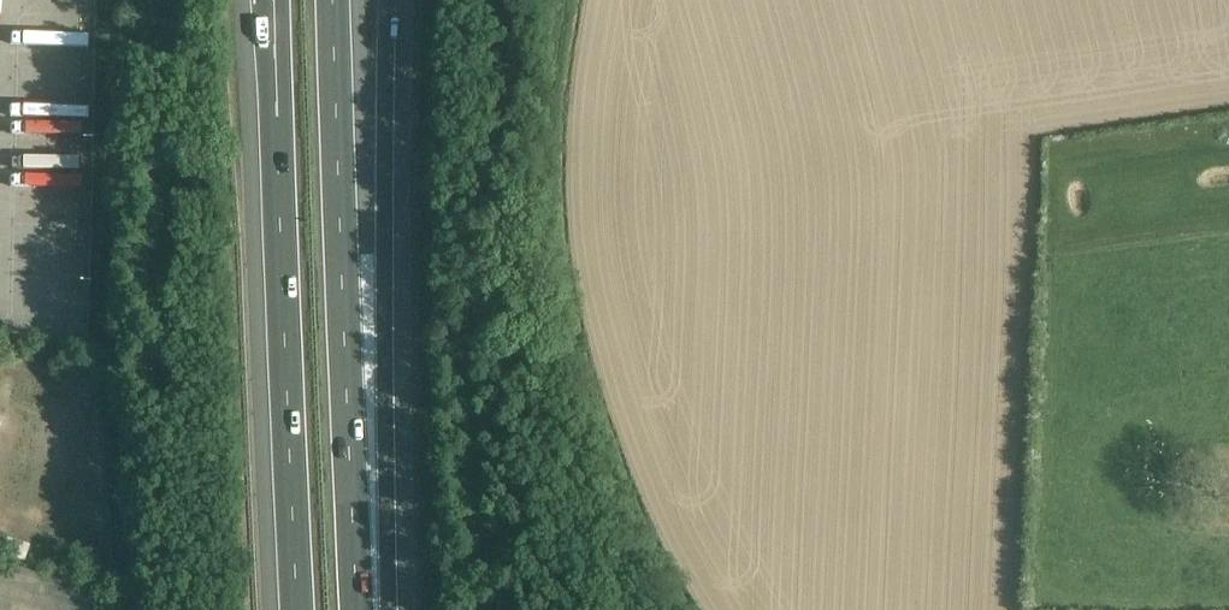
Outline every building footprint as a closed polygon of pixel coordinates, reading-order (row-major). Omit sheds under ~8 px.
[(91,170),(91,141),(12,140),(12,169),(91,170)] [(24,261),(24,274),(80,276),(80,263),(24,261)] [(0,564),(0,609),(110,609),(109,595),(0,564)]
